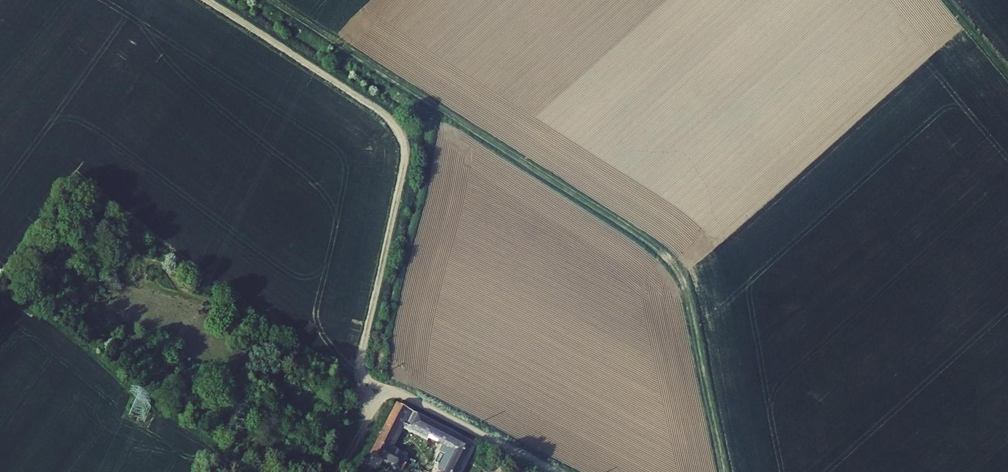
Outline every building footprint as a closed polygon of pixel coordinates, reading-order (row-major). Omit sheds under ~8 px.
[(409,471),(438,471),(423,464),(425,459),(405,447),(416,426),(456,447),(448,462),(453,465),(448,471),(466,471),(483,443),(405,401),(377,454),(409,471)]
